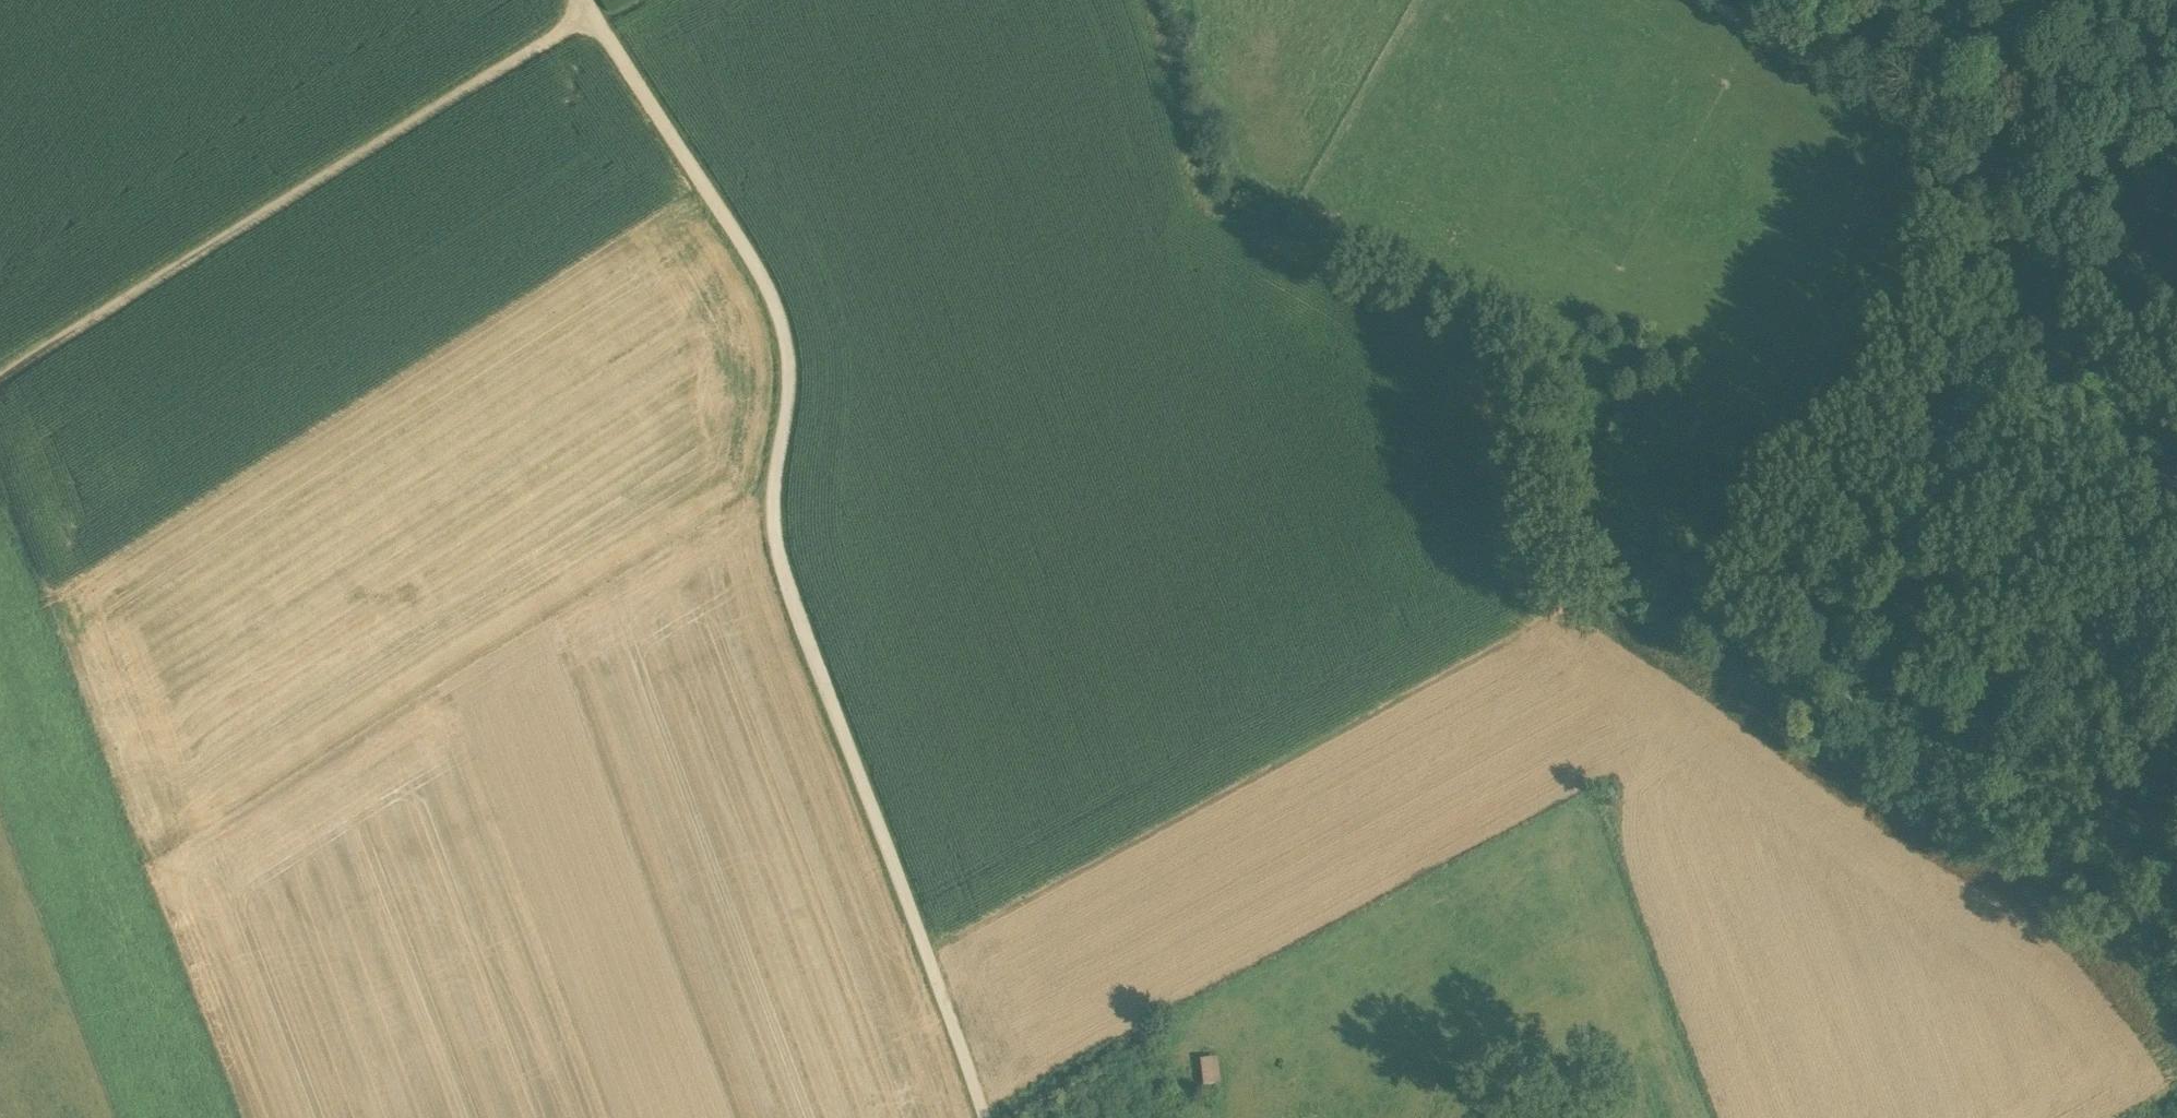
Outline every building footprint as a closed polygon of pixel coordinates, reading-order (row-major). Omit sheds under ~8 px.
[(1203,1057),(1205,1082),(1222,1081),(1221,1056),(1203,1057)]
